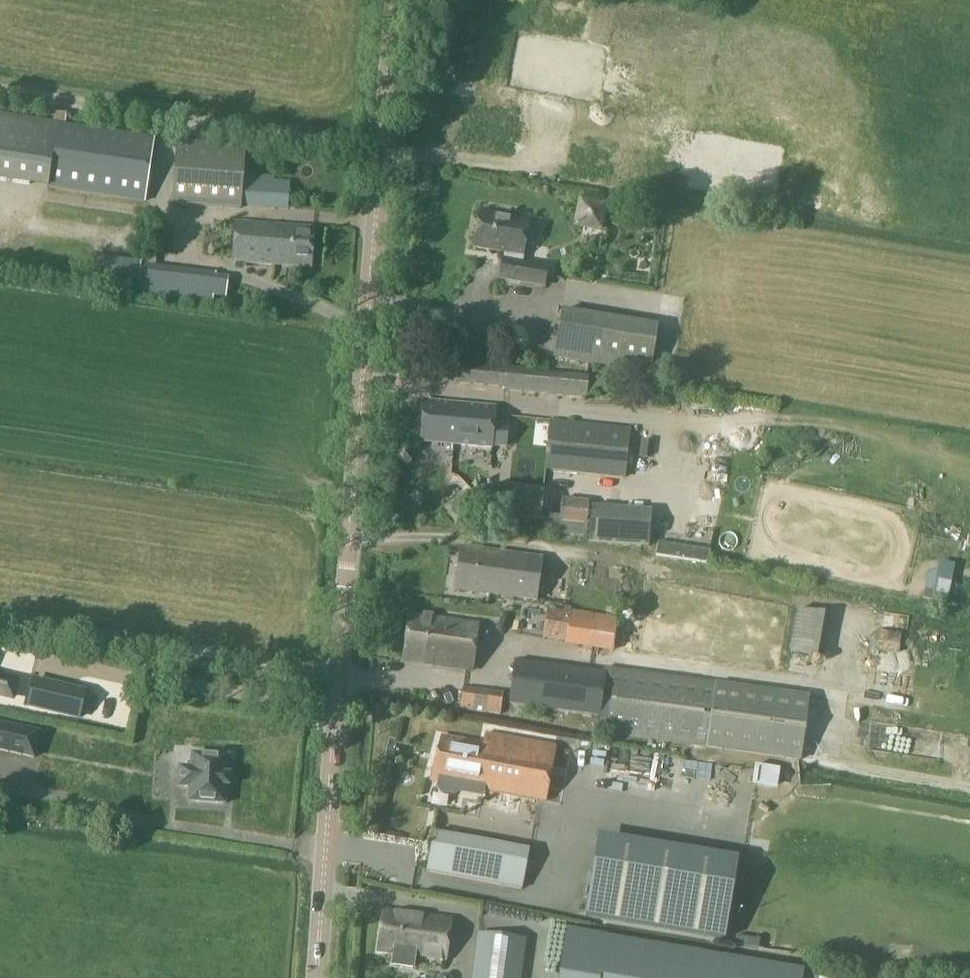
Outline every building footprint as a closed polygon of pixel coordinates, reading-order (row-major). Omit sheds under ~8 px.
[(146,202),(155,138),(0,115),(0,180),(146,202)] [(242,205),(243,176),(244,149),(178,145),(175,205),(241,209),(242,205)] [(273,177),(243,176),(242,205),(272,207),(273,177)] [(606,205),(580,200),(576,226),(602,230),(606,205)] [(511,214),(510,217),(481,213),(478,230),(476,233),(475,235),(474,238),(475,240),(476,243),(475,248),(506,253),(501,280),(545,287),(549,267),(523,263),(531,217),(511,214)] [(316,229),(246,223),(238,223),(235,263),(313,268),(316,229)] [(96,258),(92,291),(215,306),(215,301),(217,281),(218,273),(96,258)] [(564,311),(556,358),(651,374),(659,326),(564,311)] [(458,340),(460,329),(448,327),(446,339),(458,340)] [(506,391),(587,398),(588,391),(608,392),(609,380),(589,379),(589,376),(530,371),(530,369),(457,363),(455,383),(507,387),(506,391)] [(422,441),(493,448),(494,446),(508,447),(509,426),(495,425),(497,408),(426,402),(422,441)] [(552,422),(547,470),(626,477),(631,430),(552,422)] [(590,503),(544,498),(544,494),(492,488),(488,525),(516,528),(587,535),(590,503)] [(468,492),(446,507),(457,523),(479,508),(468,492)] [(711,550),(658,542),(656,555),(709,563),(711,550)] [(462,548),(456,590),(537,601),(543,559),(462,548)] [(799,592),(790,650),(821,655),(831,597),(799,592)] [(571,611),(571,612),(549,609),(545,638),(567,641),(566,643),(614,651),(618,618),(572,611),(571,611)] [(410,616),(405,662),(474,671),(480,625),(410,616)] [(810,696),(717,683),(606,668),(606,673),(517,661),(511,703),(600,715),(598,731),(709,747),(801,760),(810,696)] [(13,698),(16,681),(0,677),(0,695),(13,698)] [(80,717),(85,693),(86,692),(58,685),(35,680),(34,679),(28,705),(80,718),(80,717)] [(503,695),(464,689),(461,709),(500,715),(503,695)] [(35,757),(40,731),(0,722),(0,750),(35,757)] [(443,736),(432,781),(441,782),(439,791),(443,795),(453,797),(459,795),(460,786),(546,802),(556,747),(486,734),(484,744),(443,736)] [(227,786),(230,786),(230,774),(228,774),(229,756),(193,754),(192,768),(180,767),(179,786),(191,787),(190,801),(226,804),(227,786)] [(455,862),(460,837),(435,832),(431,857),(455,862)] [(737,868),(597,845),(586,916),(725,939),(737,868)] [(379,951),(395,953),(393,965),(414,968),(416,956),(447,960),(452,920),(385,912),(379,951)] [(804,970),(567,930),(559,977),(803,977),(804,970)] [(473,977),(522,977),(527,941),(479,935),(473,977)]
